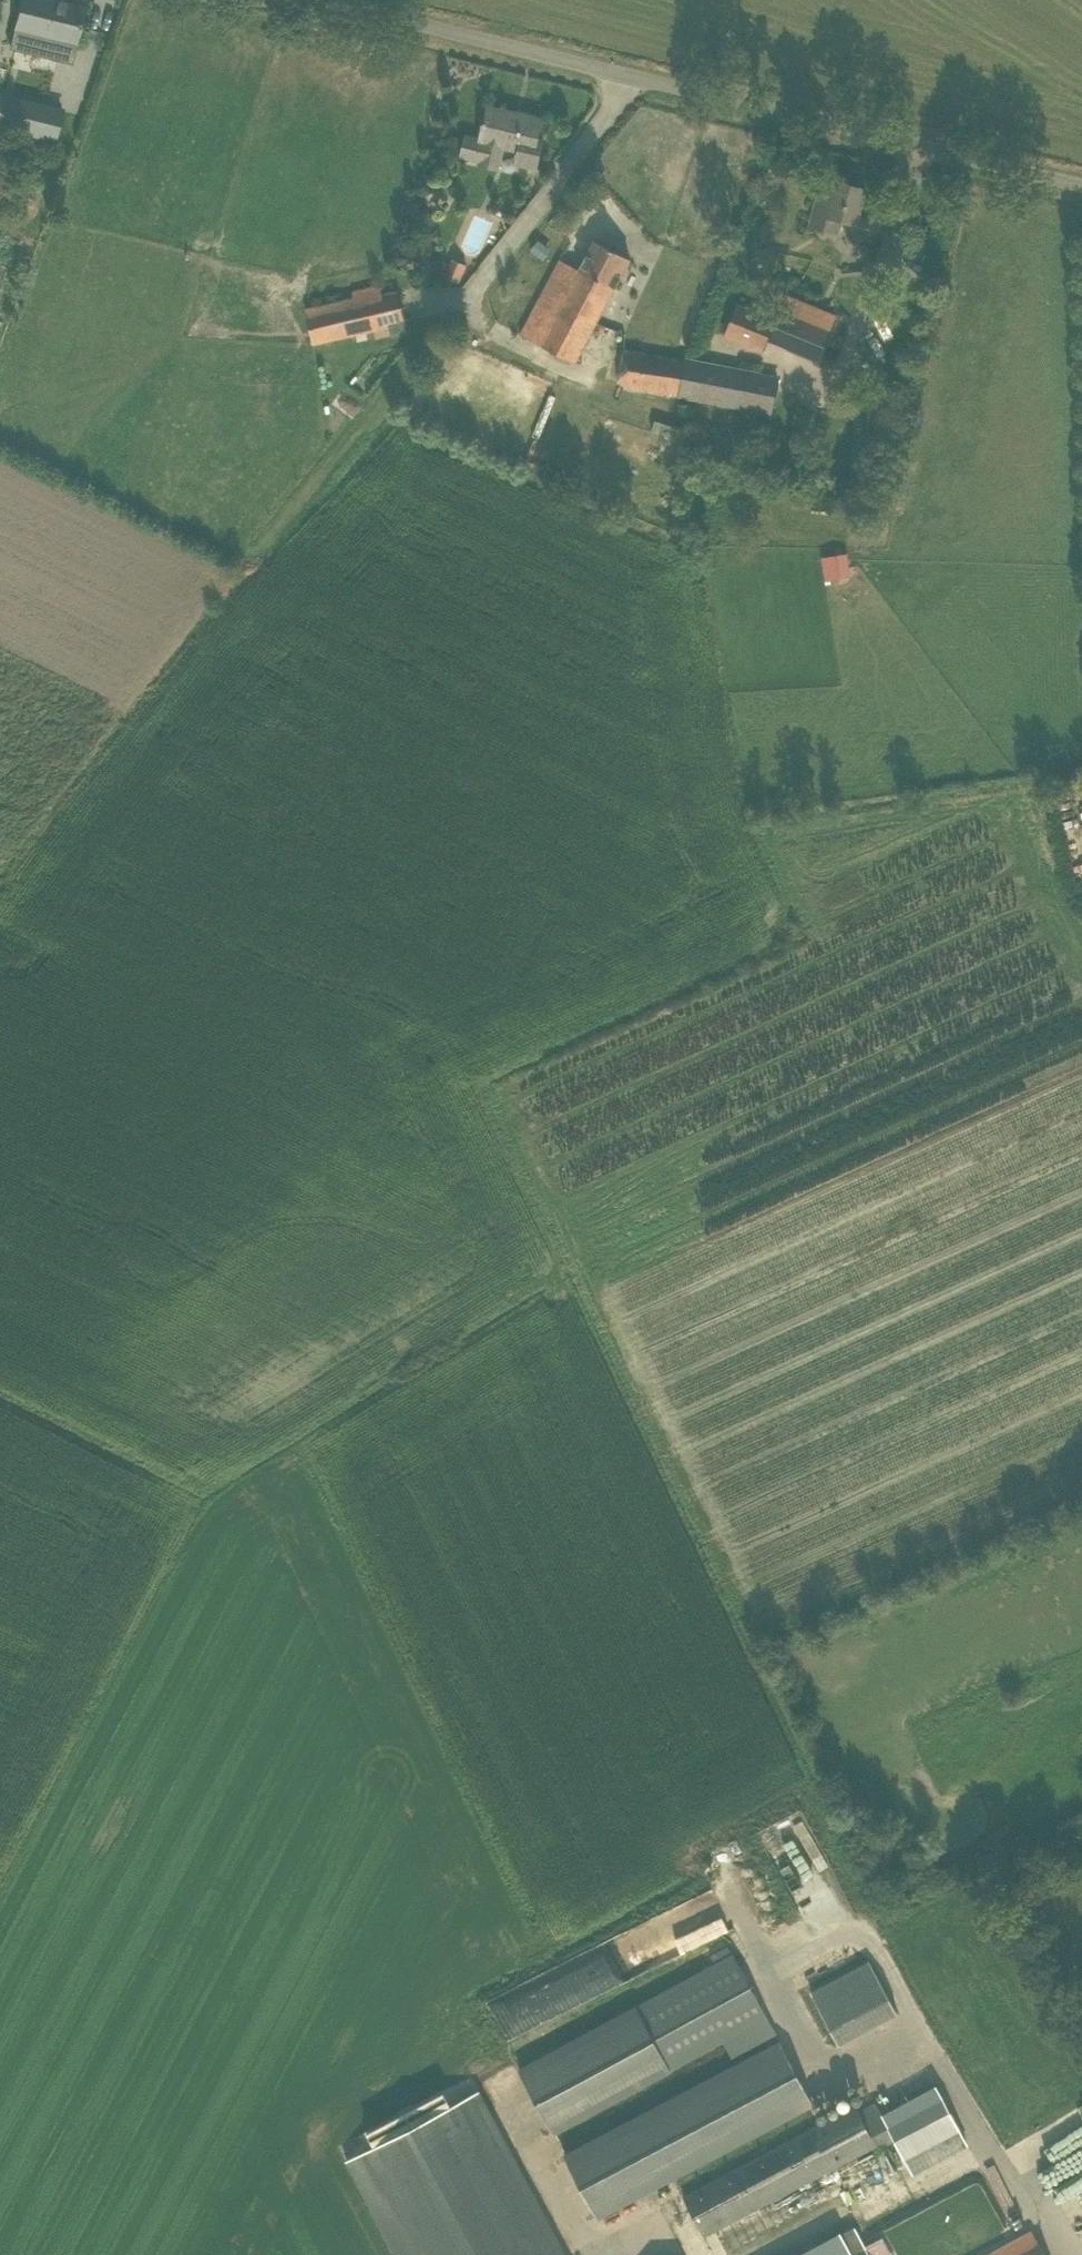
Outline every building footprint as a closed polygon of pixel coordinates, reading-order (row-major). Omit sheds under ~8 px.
[(10,49),(28,54),(71,65),(85,7),(56,0),(22,0),(10,49)] [(12,95),(4,128),(56,140),(64,107),(12,95)] [(544,140),(537,139),(542,120),(540,119),(539,123),(523,119),(524,115),(489,107),(480,139),(466,135),(460,155),(480,160),(479,164),(496,169),(503,147),(518,151),(516,158),(521,164),(537,168),(544,140)] [(882,229),(886,212),(862,206),(866,189),(837,181),(834,193),(819,189),(810,225),(830,230),(833,217),(857,223),(882,229)] [(573,362),(630,259),(596,240),(580,269),(561,258),(520,334),(573,362)] [(459,282),(467,265),(452,259),(444,276),(459,282)] [(354,297),(307,308),(315,344),(374,330),(376,339),(408,331),(406,323),(409,322),(401,289),(384,293),(382,282),(352,289),(354,297)] [(766,348),(770,338),(821,359),(839,317),(788,296),(778,320),(741,304),(729,333),(766,348)] [(619,382),(679,393),(687,360),(686,360),(687,354),(662,349),(662,346),(641,342),(639,350),(625,347),(619,382)] [(711,365),(687,360),(679,393),(773,411),(779,378),(711,365)] [(555,2132),(670,2071),(724,2041),(732,2056),(777,2032),(735,1955),(730,1944),(712,1954),(718,1964),(521,2068),(555,2132)] [(898,2013),(869,1960),(811,1991),(839,2044),(898,2013)] [(500,2037),(548,2021),(535,1983),(487,1999),(500,2037)] [(598,2216),(813,2103),(780,2041),(565,2154),(598,2216)] [(936,2084),(881,2113),(895,2138),(914,2174),(968,2146),(936,2084)] [(347,2160),(397,2254),(567,2254),(480,2090),(347,2160)] [(1066,2139),(1081,2137),(1081,2110),(1063,2113),(1066,2139)] [(666,2211),(689,2254),(741,2254),(873,2185),(839,2120),(666,2211)] [(1061,2205),(1081,2195),(1081,2159),(1047,2175),(1061,2205)] [(1033,2231),(990,2254),(1046,2254),(1033,2231)]
